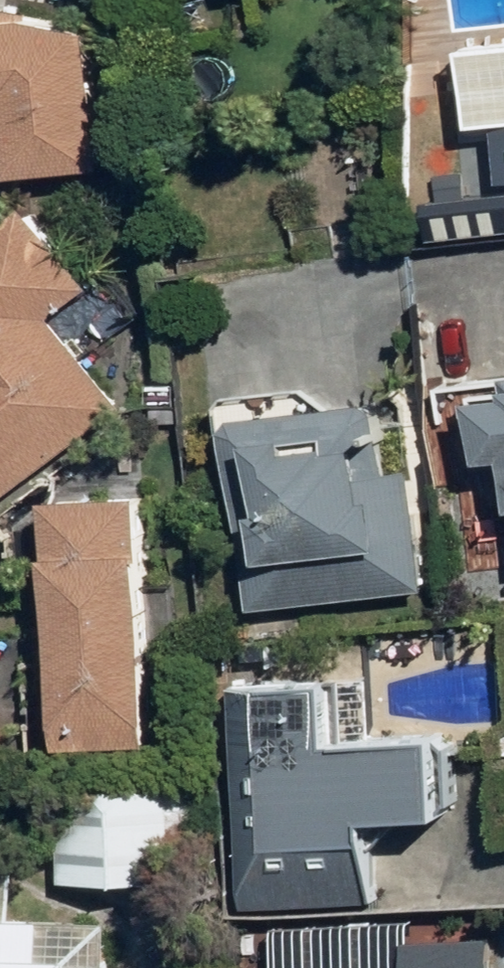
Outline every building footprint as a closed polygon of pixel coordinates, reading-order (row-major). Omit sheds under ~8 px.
[(21,87),(21,163),(110,165),(108,0),(0,0),(0,88),(21,87)] [(474,120),(496,117),(503,177),(503,22),(463,27),(474,120)] [(63,308),(101,279),(40,200),(0,231),(0,496),(127,397),(63,308)] [(497,448),(503,448),(503,361),(486,363),(497,448)] [(416,390),(241,396),(248,603),(423,597),(416,390)] [(151,478),(62,480),(66,738),(156,736),(151,478)] [(287,728),(290,834),(388,835),(389,798),(478,799),(478,787),(498,787),(498,752),(472,752),(472,729),(287,728)] [(176,777),(81,774),(78,875),(224,879),(227,766),(176,765),(176,777)] [(124,913),(27,909),(29,860),(0,859),(0,967),(122,967),(124,913)] [(502,924),(415,929),(417,962),(302,967),(503,967),(503,962),(502,924)]
